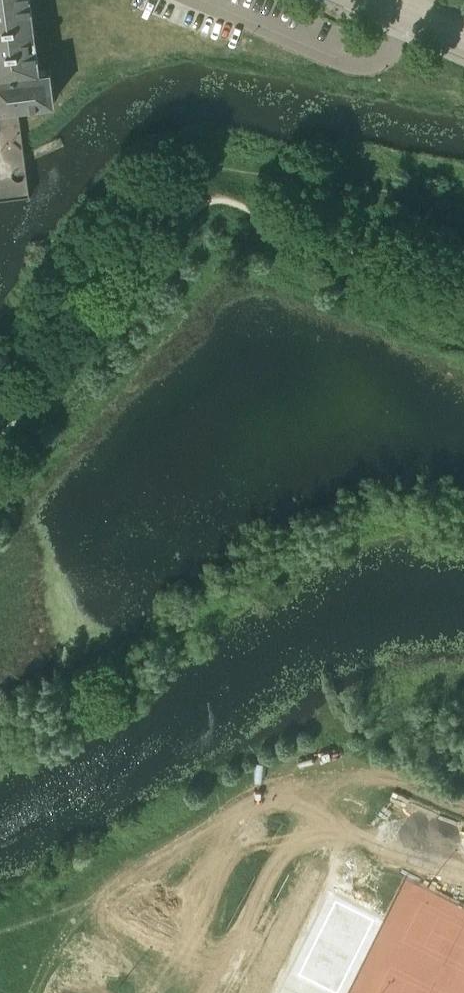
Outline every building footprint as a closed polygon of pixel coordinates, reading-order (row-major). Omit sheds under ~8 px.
[(17,106),(54,101),(50,69),(39,70),(30,0),(0,0),(0,108),(17,106)]
